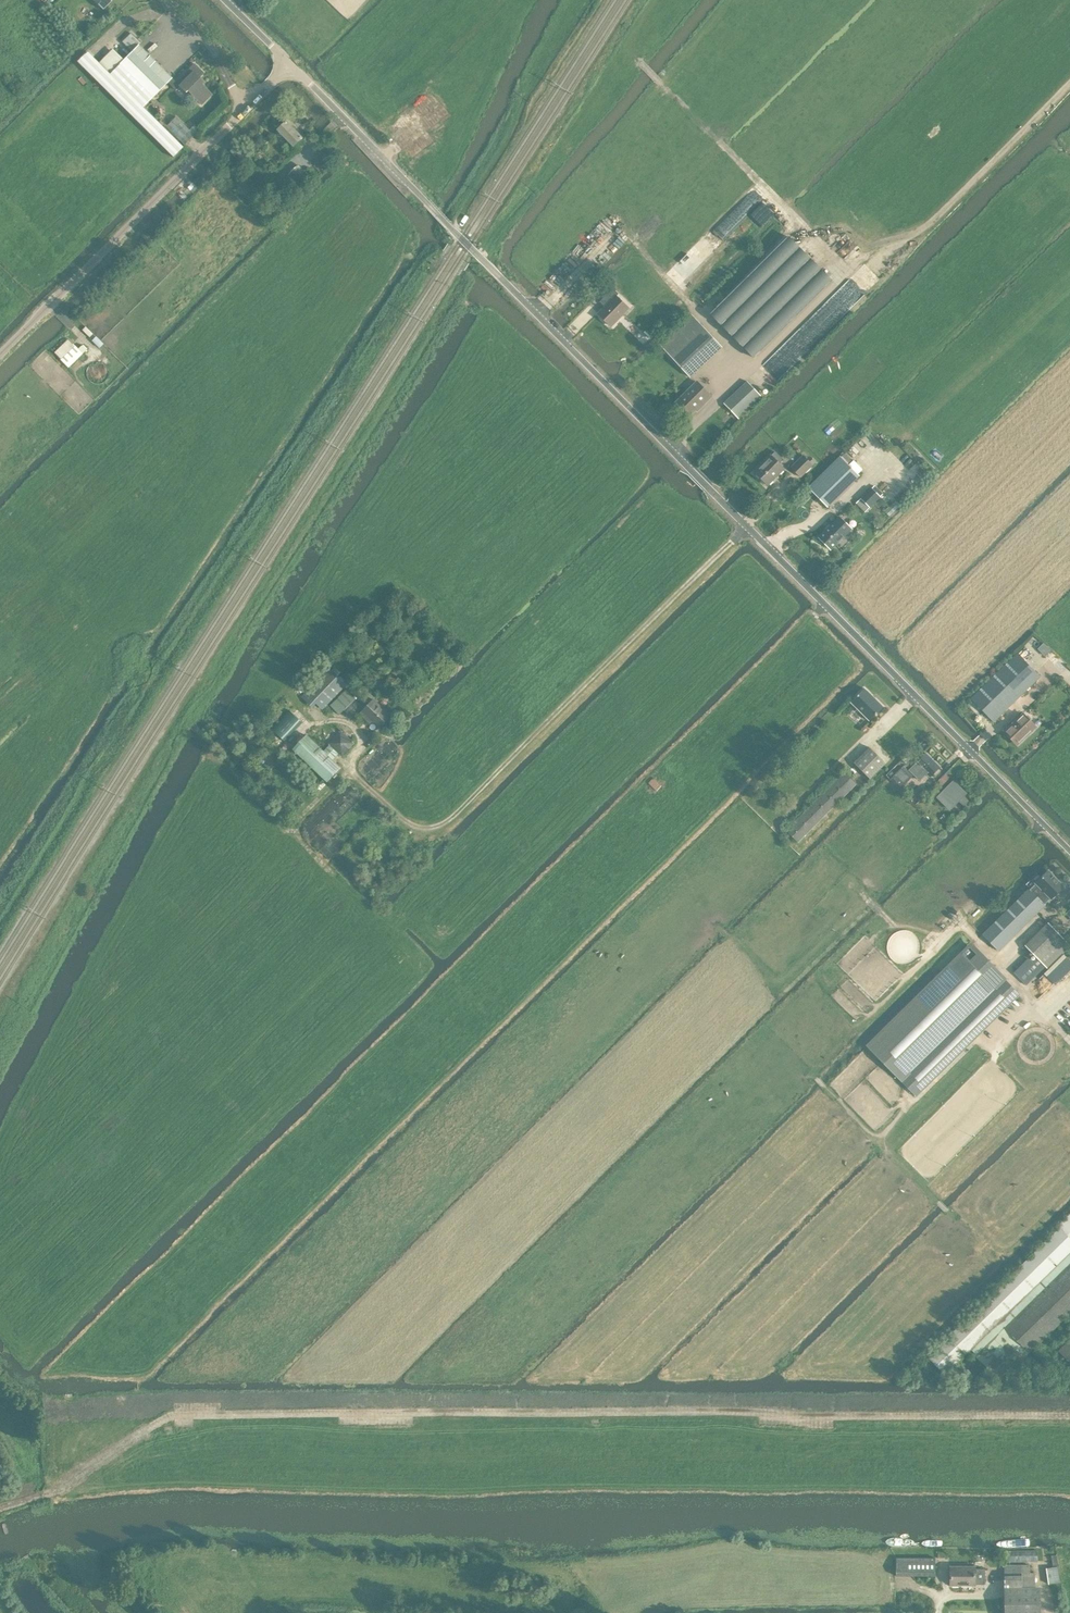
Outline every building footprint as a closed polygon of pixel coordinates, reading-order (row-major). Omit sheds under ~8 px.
[(101,2),(98,5),(103,9),(111,1),(110,0),(99,0),(101,2)] [(171,78),(138,45),(140,42),(131,33),(122,42),(132,51),(121,62),(154,95),(171,78)] [(154,95),(121,62),(109,74),(87,51),(77,61),(172,157),(182,147),(153,117),(159,111),(151,103),(145,109),(143,107),(154,95)] [(186,90),(200,104),(211,94),(201,84),(203,82),(198,77),(203,73),(194,63),(175,82),(185,92),(186,90)] [(166,126),(184,145),(199,130),(195,126),(190,130),(176,116),(166,126)] [(294,146),(303,138),(287,122),(278,131),(287,139),(282,144),(292,154),(297,149),(294,146)] [(280,183),(294,197),(312,179),(298,165),(280,183)] [(788,238),(711,314),(735,338),(754,358),(755,358),(832,281),(788,238)] [(611,326),(629,308),(617,296),(619,294),(613,288),(604,298),(609,303),(599,314),(611,326)] [(690,377),(722,347),(692,315),(660,344),(664,349),(690,377)] [(54,353),(68,367),(82,353),(68,339),(54,353)] [(724,403),(737,418),(761,396),(747,381),(724,403)] [(699,406),(701,408),(712,397),(697,382),(676,403),(689,416),(699,406)] [(785,468),(780,463),(784,460),(775,452),(755,472),(768,485),(785,468)] [(790,467),(801,478),(814,465),(803,454),(790,467)] [(809,487),(828,506),(859,476),(840,456),(809,487)] [(880,496),(872,488),(862,498),(870,506),(880,496)] [(888,503),(884,507),(890,514),(894,510),(888,503)] [(819,537),(831,549),(851,529),(839,517),(819,537)] [(971,698),(994,722),(1041,676),(1018,653),(971,698)] [(321,668),(302,687),(325,707),(346,685),(336,676),(340,672),(334,666),(330,670),(325,665),(322,669),(321,668)] [(865,688),(851,702),(870,720),(883,707),(865,688)] [(338,714),(355,699),(345,689),(329,704),(338,714)] [(372,722),(379,728),(392,715),(374,698),(359,713),(370,724),(372,722)] [(1005,731),(1018,744),(1036,727),(1023,713),(1005,731)] [(306,734),(293,749),(327,781),(341,767),(306,734)] [(854,763),(870,778),(886,763),(870,747),(854,763)] [(911,768),(909,769),(920,780),(927,773),(930,777),(940,767),(926,753),(911,768)] [(890,779),(900,790),(913,775),(903,766),(890,779)] [(798,842),(851,789),(856,784),(844,772),(786,830),(798,842)] [(946,773),(938,781),(942,785),(950,777),(946,773)] [(959,800),(964,805),(969,800),(964,795),(966,793),(954,781),(938,797),(950,809),(959,800)] [(924,788),(920,793),(924,797),(928,792),(924,788)] [(1038,885),(1032,890),(1043,901),(1048,896),(1050,898),(1051,898),(1064,886),(1048,870),(1035,883),(1036,883),(1038,885)] [(1030,888),(982,934),(999,951),(1046,905),(1045,903),(1043,901),(1032,890),(1030,888)] [(1025,946),(1037,958),(1045,966),(1047,968),(1063,953),(1069,946),(1069,944),(1049,923),(1025,946)] [(1006,979),(1007,978),(971,941),(866,1045),(917,1096),(1021,994),(1006,979)] [(1020,974),(1018,977),(1026,985),(1045,966),(1037,958),(1032,962),(1020,974)] [(1069,1237),(1060,1228),(927,1357),(945,1375),(971,1350),(976,1354),(975,1355),(1000,1382),(1069,1314),(1069,1237)] [(1069,1363),(1069,1339),(1058,1351),(1069,1363)] [(1005,1551),(1005,1562),(1041,1561),(1041,1550),(1005,1551)] [(896,1558),(896,1575),(935,1576),(935,1558),(896,1558)] [(1004,1585),(1005,1594),(1035,1593),(1035,1585),(1035,1573),(1030,1573),(1030,1565),(1004,1564),(1004,1585)] [(975,1585),(975,1584),(985,1584),(985,1569),(975,1568),(975,1566),(950,1566),(950,1585),(975,1585)] [(1046,1568),(1049,1584),(1060,1582),(1058,1566),(1046,1568)] [(1037,1599),(1020,1612),(1049,1612),(1037,1599)]
